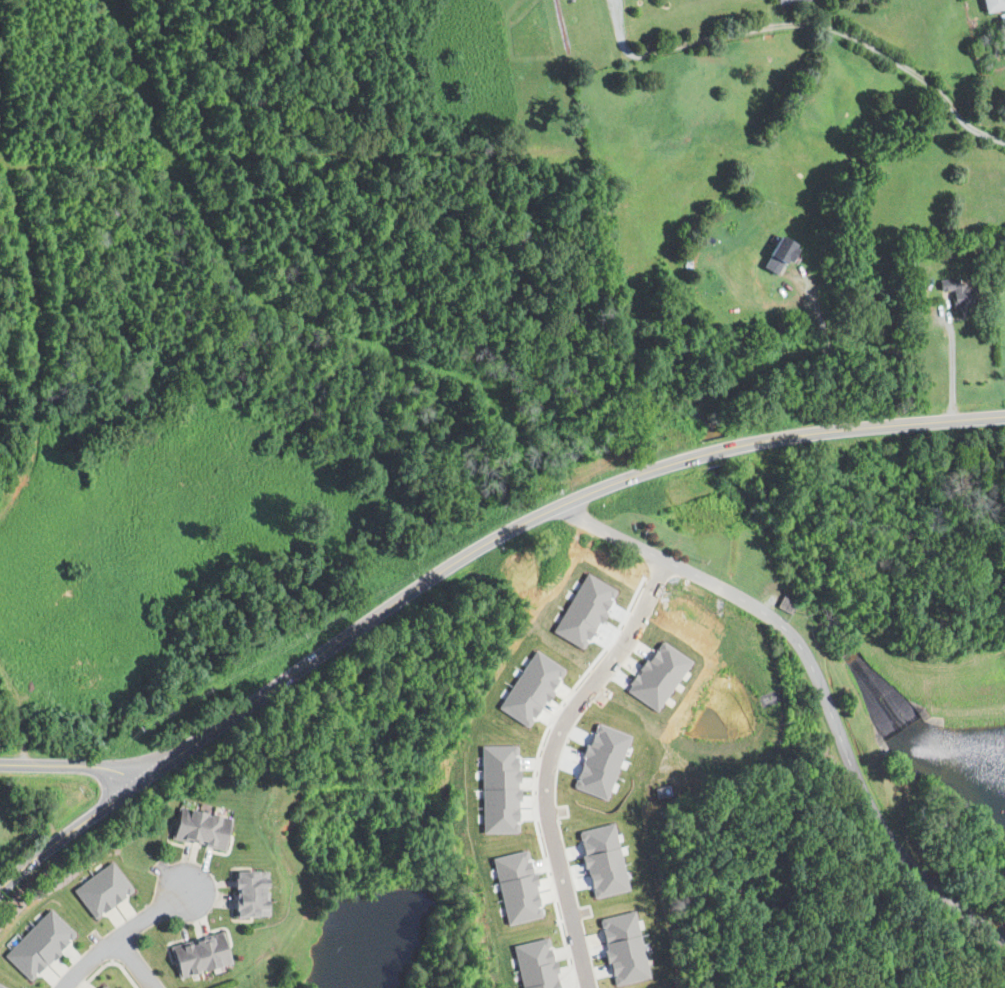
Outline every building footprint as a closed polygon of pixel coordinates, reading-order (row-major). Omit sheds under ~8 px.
[(986,12),(1004,9),(1004,0),(984,0),(986,12)] [(791,262),(799,245),(781,235),(764,267),(778,274),(786,259),(791,262)] [(975,286),(963,287),(962,278),(939,279),(940,290),(953,289),(955,307),(976,306),(975,286)] [(223,849),(229,817),(176,808),(170,840),(223,849)] [(94,919),(133,892),(113,862),(73,889),(94,919)] [(265,917),(265,871),(233,871),(233,917),(265,917)] [(76,935),(49,909),(4,956),(31,982),(76,935)] [(178,977),(228,964),(220,932),(169,946),(178,977)]
